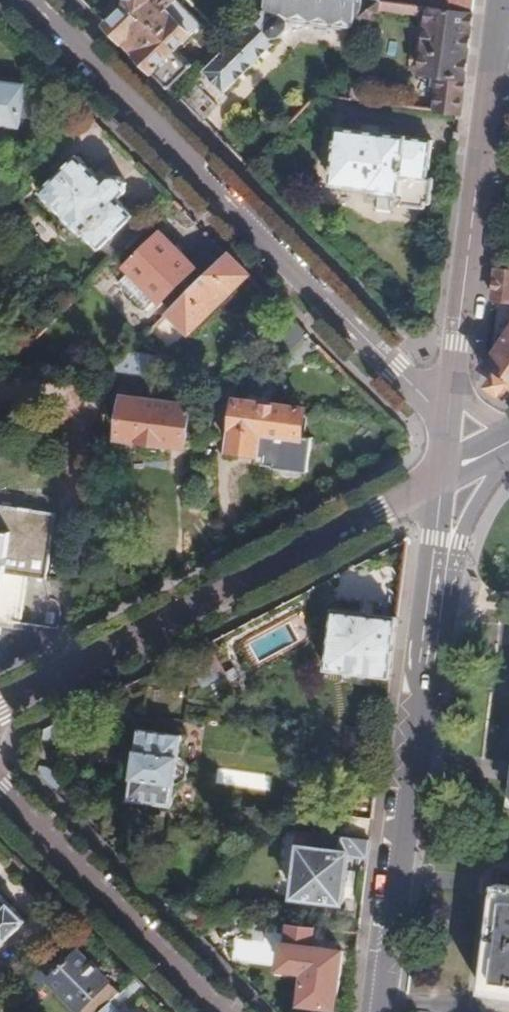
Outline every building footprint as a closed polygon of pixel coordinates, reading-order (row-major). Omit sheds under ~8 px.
[(109,27),(127,46),(132,50),(174,7),(179,2),(177,0),(130,0),(129,7),(109,27)] [(364,0),(268,0),(267,12),(206,74),(226,93),(274,45),(271,41),(274,38),(280,39),(289,30),(290,21),(362,29),(363,23),(364,18),(366,0),(364,0)] [(382,2),(366,0),(364,18),(375,19),(383,14),(383,11),(384,3),(382,2)] [(475,15),(477,0),(424,0),(423,8),(434,9),(475,15)] [(428,53),(434,9),(423,8),(391,3),(384,3),(383,11),(420,15),(426,22),(422,53),(428,53)] [(174,7),(132,50),(137,55),(162,80),(172,91),(196,67),(179,51),(193,38),(189,33),(179,24),(184,18),(174,7)] [(434,112),(462,116),(470,55),(475,15),(434,9),(428,53),(422,53),(421,59),(418,59),(417,66),(420,67),(419,72),(425,73),(426,75),(435,77),(443,78),(440,94),(439,105),(435,104),(434,112)] [(194,28),(184,18),(179,24),(189,33),(194,28)] [(433,94),(440,94),(443,78),(435,77),(433,94)] [(198,116),(204,123),(220,107),(196,84),(181,99),(189,108),(198,116)] [(355,85),(353,102),(372,104),(373,93),(366,86),(355,85)] [(31,90),(0,86),(0,126),(26,129),(31,90)] [(54,127),(49,121),(41,127),(46,134),(54,127)] [(344,131),(336,186),(401,197),(402,203),(406,204),(405,209),(428,212),(429,206),(434,207),(441,144),(344,131)] [(116,265),(149,231),(120,202),(127,196),(129,186),(120,177),(112,178),(106,183),(101,178),(81,158),(45,193),(67,215),(65,217),(65,230),(73,238),(84,237),(87,235),(116,265)] [(106,183),(112,178),(106,173),(101,178),(106,183)] [(167,303),(177,311),(231,256),(224,249),(218,243),(196,265),(165,234),(130,269),(166,303),(167,303)] [(193,333),(250,275),(231,256),(177,311),(174,314),(193,333)] [(499,264),(494,301),(508,302),(508,265),(499,264)] [(289,314),(264,340),(274,349),(280,344),(298,324),(289,314)] [(298,324),(280,344),(290,354),(309,334),(303,329),(298,324)] [(489,367),(499,374),(508,382),(508,338),(489,367)] [(114,376),(154,381),(158,359),(133,356),(114,376)] [(508,387),(508,382),(499,374),(491,386),(497,390),(503,395),(508,387)] [(121,384),(111,383),(109,397),(119,398),(121,384)] [(148,444),(163,446),(188,448),(192,407),(127,400),(123,442),(148,444)] [(305,440),(308,414),(240,403),(233,453),(268,458),(268,463),(277,465),(277,468),(310,473),(315,441),(305,440)] [(148,444),(148,453),(162,454),(163,446),(148,444)] [(58,519),(0,510),(0,624),(21,626),(29,581),(47,584),(48,576),(58,519)] [(392,679),(400,620),(336,612),(329,671),(392,679)] [(208,644),(189,654),(203,682),(222,673),(208,644)] [(181,737),(138,733),(136,753),(134,781),(131,803),(174,808),(176,787),(179,787),(188,781),(190,767),(182,759),(179,758),(181,737)] [(134,781),(136,753),(127,752),(124,780),(134,781)] [(341,836),(372,840),(373,833),(374,826),(343,822),(341,836)] [(324,836),(297,833),(295,848),(305,849),(322,851),(324,836)] [(353,858),(369,860),(372,842),(324,836),(322,851),(305,849),(304,854),(301,854),(300,869),(302,869),(299,899),(347,905),(353,858)] [(496,886),(483,993),(508,996),(508,888),(496,886)] [(1,955),(33,923),(0,891),(0,954),(1,955)] [(318,930),(292,926),(288,946),(286,946),(283,971),(308,974),(304,1005),(338,1009),(345,954),(326,952),(316,950),(317,941),(318,930)] [(233,939),(232,963),(271,965),(272,941),(233,939)] [(66,941),(36,972),(48,983),(58,974),(95,1011),(100,1011),(113,1000),(122,992),(101,970),(104,967),(95,957),(92,961),(82,950),(78,953),(66,941)] [(327,942),(317,941),(316,950),(326,952),(327,942)] [(144,984),(137,977),(131,983),(137,991),(144,984)] [(113,1000),(100,1011),(120,1011),(119,1007),(113,1000)]
